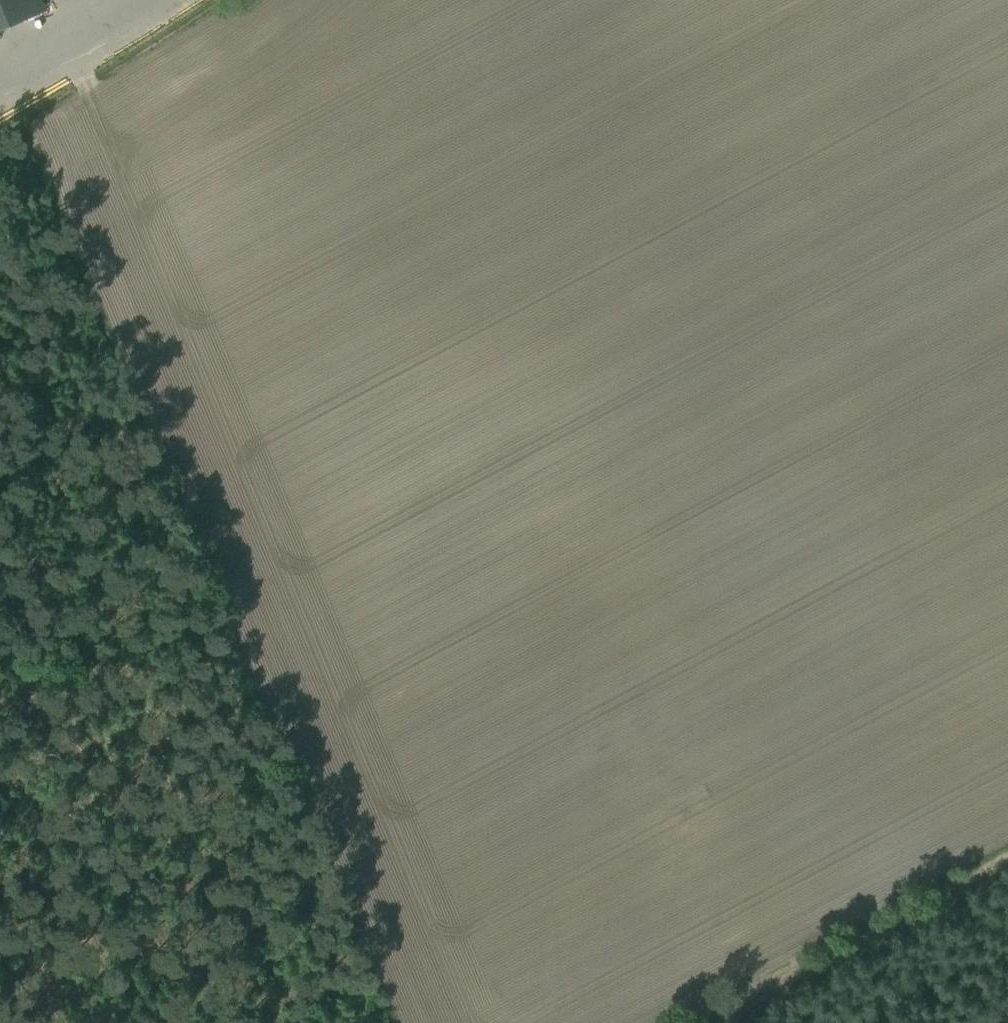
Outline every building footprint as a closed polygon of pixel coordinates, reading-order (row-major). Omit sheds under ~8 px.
[(41,14),(35,0),(0,0),(0,31),(41,14)]
